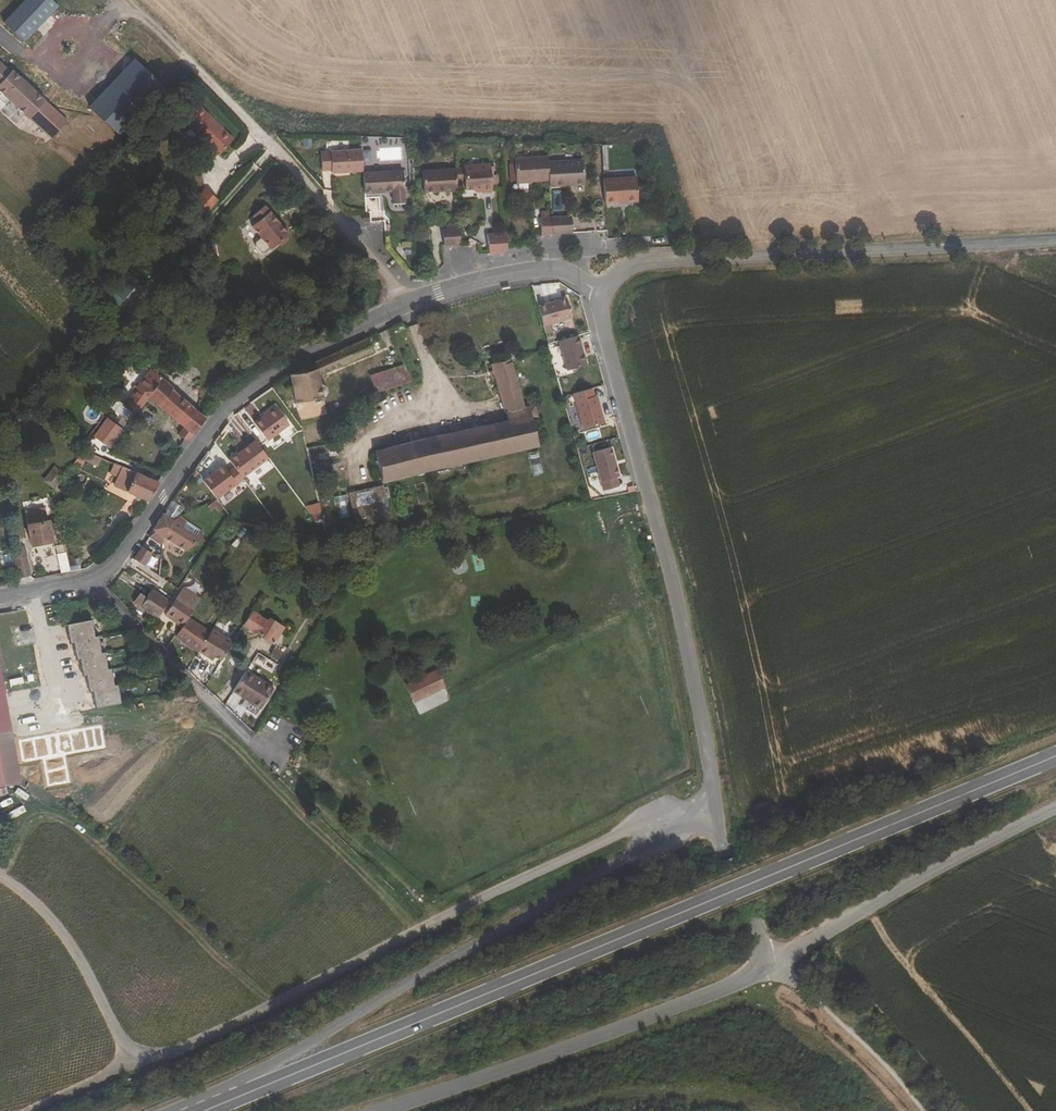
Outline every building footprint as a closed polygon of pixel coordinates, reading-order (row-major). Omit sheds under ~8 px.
[(59,4),(55,0),(22,0),(3,20),(24,41),(59,4)] [(135,57),(88,104),(118,134),(145,106),(138,99),(157,79),(135,57)] [(232,138),(198,106),(183,123),(217,155),(232,138)] [(333,177),(364,175),(363,154),(322,157),(323,175),(333,174),(333,177)] [(514,161),(515,185),(548,183),(546,164),(546,159),(514,161)] [(582,162),(553,164),(554,189),(564,188),(564,186),(572,186),(572,188),(584,187),(582,162)] [(490,168),(464,170),(464,173),(465,183),(466,193),(476,192),(482,192),(482,194),(482,196),(492,195),(492,189),(491,179),(490,168)] [(456,173),(423,175),(424,196),(457,193),(457,183),(456,178),(456,173)] [(465,183),(464,173),(456,173),(456,178),(457,183),(465,183)] [(402,174),(364,177),(366,197),(393,195),(394,207),(405,206),(402,174)] [(603,182),(605,207),(616,206),(615,203),(623,203),(623,206),(637,205),(635,180),(603,182)] [(260,238),(254,243),(254,246),(260,253),(264,253),(270,249),(271,249),(288,234),(264,206),(252,216),(257,222),(251,226),(260,238)] [(571,219),(550,221),(551,236),(572,234),(571,219)] [(550,221),(539,221),(540,237),(551,236),(550,221)] [(444,232),(445,248),(461,247),(460,231),(444,232)] [(507,232),(489,233),(489,251),(507,250),(507,232)] [(88,277),(83,282),(94,290),(98,285),(88,277)] [(111,288),(105,295),(114,302),(119,295),(111,288)] [(103,298),(114,307),(117,304),(114,302),(105,295),(103,298)] [(565,301),(537,308),(542,327),(571,320),(565,301)] [(586,368),(577,337),(558,343),(566,373),(586,368)] [(366,339),(298,371),(298,374),(289,376),(295,403),(323,398),(323,396),(327,393),(326,388),(320,385),(318,377),(373,353),(366,340),(366,339)] [(490,366),(507,421),(375,451),(381,482),(537,445),(532,419),(537,417),(534,404),(524,407),(509,360),(490,366)] [(403,365),(369,376),(375,394),(410,382),(403,365)] [(112,409),(130,423),(147,399),(162,379),(151,370),(124,407),(117,402),(112,409)] [(162,379),(147,399),(183,428),(177,435),(185,441),(186,440),(188,442),(205,418),(171,390),(173,388),(162,379)] [(604,426),(597,398),(576,404),(583,431),(604,426)] [(278,405),(255,420),(267,439),(290,424),(278,405)] [(104,423),(94,437),(109,448),(121,430),(110,422),(108,426),(104,423)] [(229,459),(234,466),(242,478),(269,458),(256,439),(229,459)] [(613,447),(592,451),(600,479),(620,475),(613,447)] [(90,460),(89,463),(97,467),(101,459),(80,449),(78,454),(90,460)] [(537,450),(528,453),(532,470),(542,468),(537,450)] [(117,478),(113,486),(127,492),(126,493),(148,502),(158,483),(114,464),(109,474),(117,478)] [(226,464),(205,479),(218,497),(243,479),(242,478),(234,466),(229,469),(226,464)] [(62,483),(58,472),(45,476),(49,487),(62,483)] [(383,511),(381,499),(385,498),(383,487),(369,490),(372,503),(362,505),(359,492),(348,494),(356,528),(390,520),(388,510),(383,511)] [(348,495),(337,495),(338,516),(349,516),(348,495)] [(219,499),(208,502),(211,512),(222,509),(219,499)] [(165,516),(173,521),(178,519),(184,510),(174,503),(165,516)] [(309,506),(313,521),(324,518),(319,503),(309,506)] [(163,515),(153,530),(154,531),(149,538),(162,546),(162,539),(173,522),(173,521),(165,516),(163,515)] [(53,542),(48,520),(26,524),(30,547),(53,542)] [(162,539),(184,552),(201,540),(173,522),(162,539)] [(132,559),(144,567),(149,557),(151,554),(141,547),(132,559)] [(32,580),(26,552),(13,554),(14,560),(13,560),(18,582),(32,580)] [(149,557),(144,567),(148,570),(154,559),(149,557)] [(70,572),(80,570),(78,559),(68,561),(70,572)] [(157,619),(168,602),(152,591),(140,607),(157,619)] [(187,618),(194,608),(177,597),(164,615),(174,622),(181,627),(187,618)] [(252,612),(244,625),(273,644),(283,628),(268,619),(267,622),(252,612)] [(198,652),(210,632),(187,618),(181,627),(174,637),(198,652)] [(95,638),(93,638),(89,622),(68,626),(71,642),(74,642),(78,658),(80,658),(84,675),(87,674),(90,690),(93,690),(97,707),(118,703),(115,686),(112,687),(109,671),(105,671),(102,654),(99,655),(95,638)] [(174,622),(167,632),(174,637),(181,627),(174,622)] [(198,653),(206,658),(208,654),(214,657),(221,662),(233,642),(212,629),(210,632),(198,652),(198,653)] [(284,654),(274,647),(270,655),(280,661),(284,654)] [(273,672),(277,664),(267,660),(263,668),(273,672)] [(249,673),(254,664),(252,662),(232,693),(260,710),(273,689),(249,673)] [(419,714),(451,699),(436,669),(405,684),(419,714)] [(18,786),(20,786),(15,758),(10,730),(0,677),(0,789),(18,786)] [(25,756),(20,729),(10,730),(15,758),(25,756)] [(19,795),(18,786),(0,789),(0,799),(19,795)] [(38,808),(40,803),(27,796),(24,801),(38,808)]
